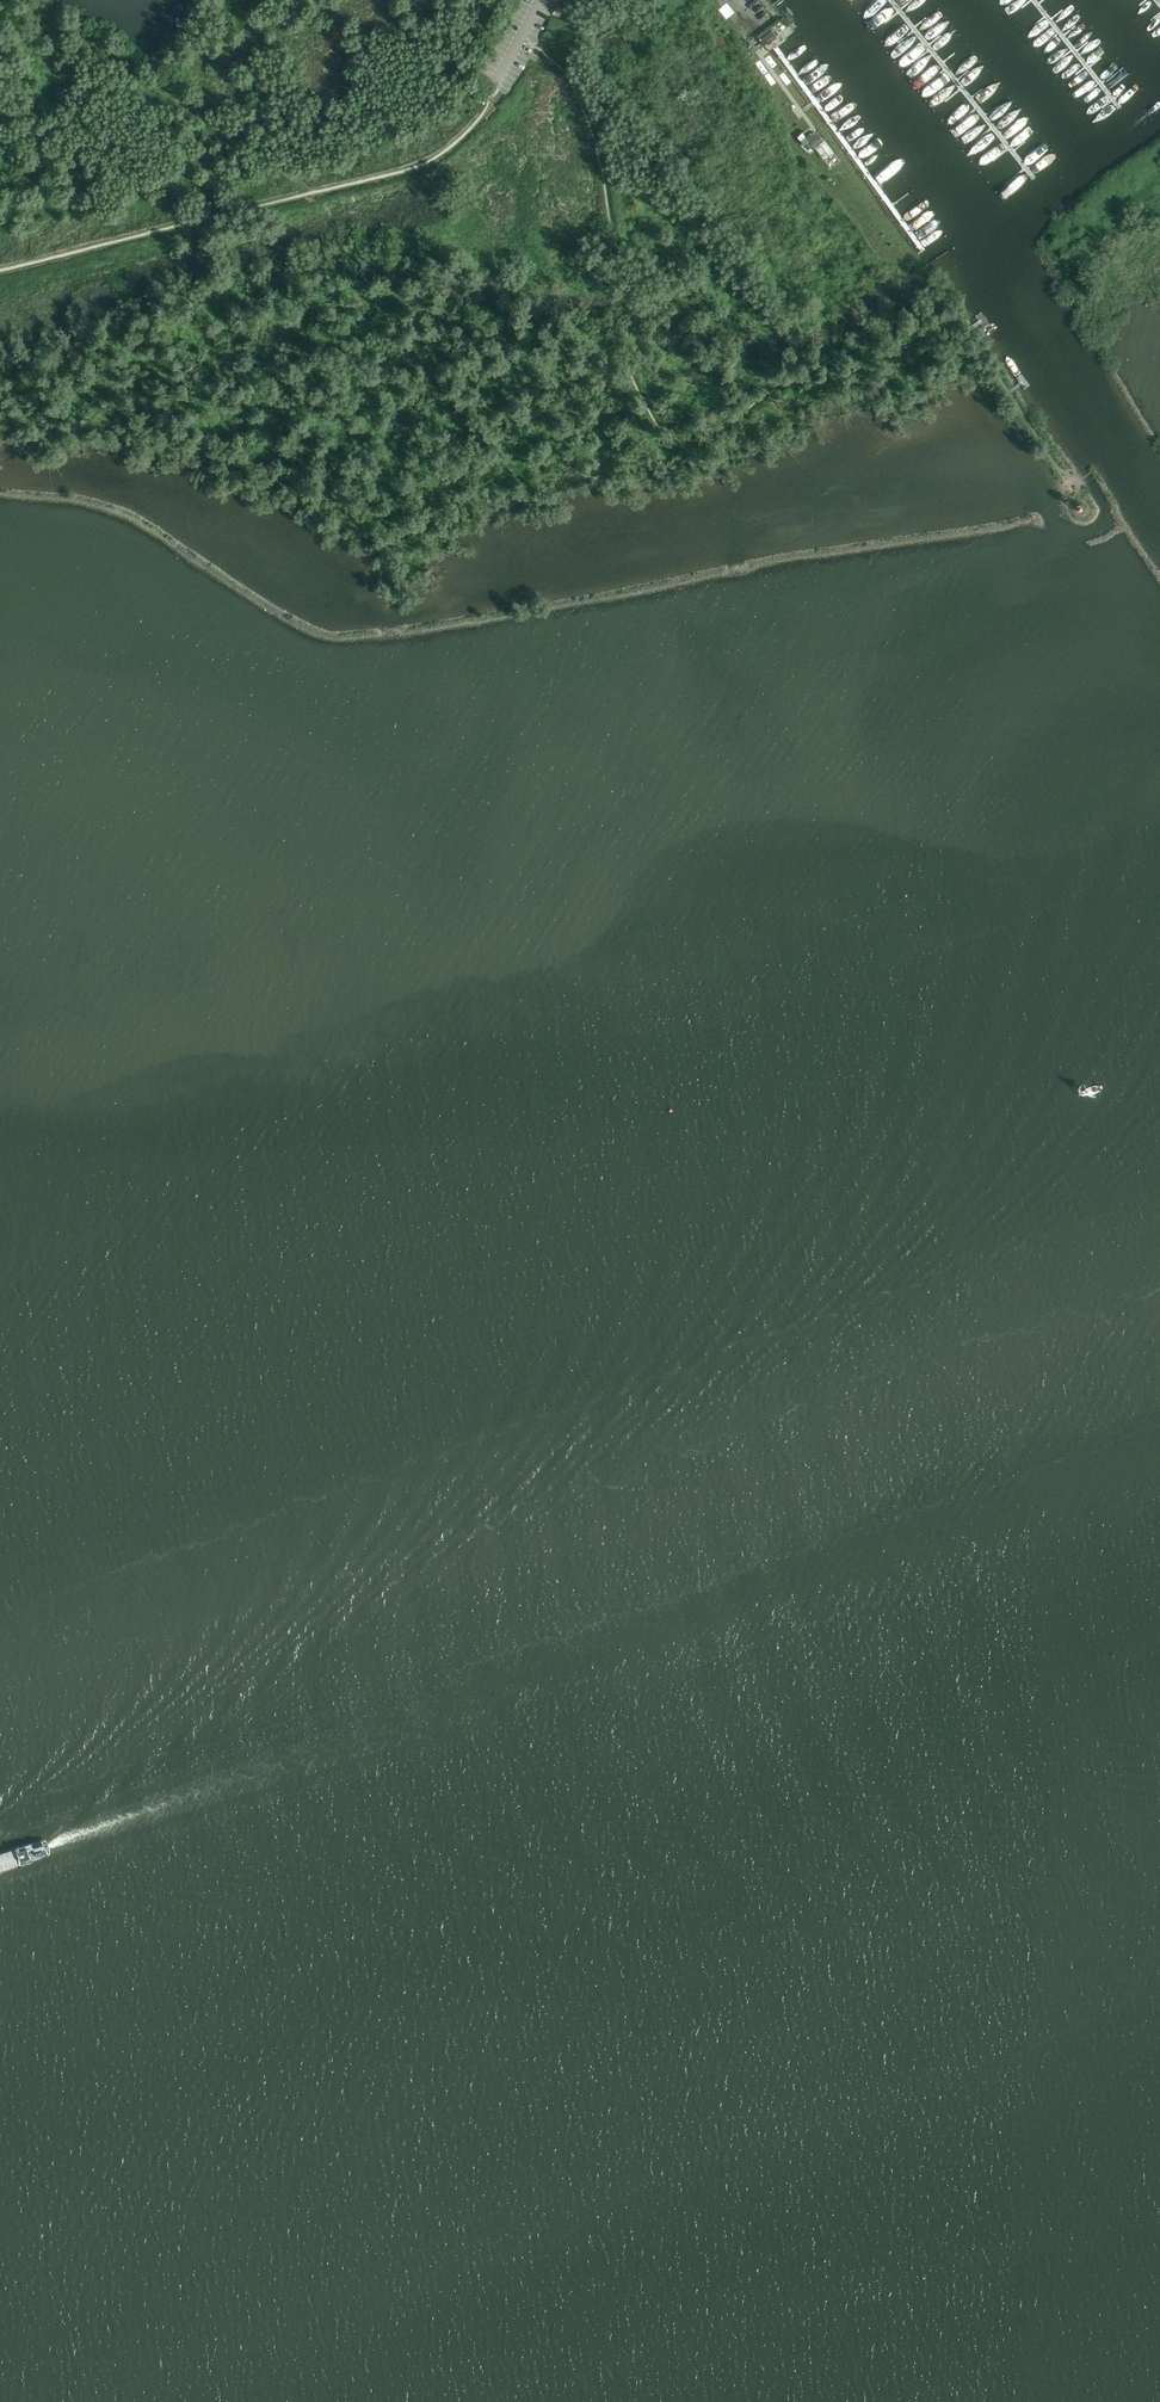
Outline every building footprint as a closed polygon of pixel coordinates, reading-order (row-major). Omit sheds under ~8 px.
[(557,6),(553,14),(555,14),(555,15),(557,17),(557,16),(559,16),(563,9),(557,6)] [(764,46),(775,36),(770,31),(759,40),(764,46)] [(821,156),(828,151),(831,148),(825,140),(824,141),(818,133),(816,134),(814,131),(806,137),(808,141),(805,143),(809,149),(813,147),(813,148),(814,147),(821,156)]
